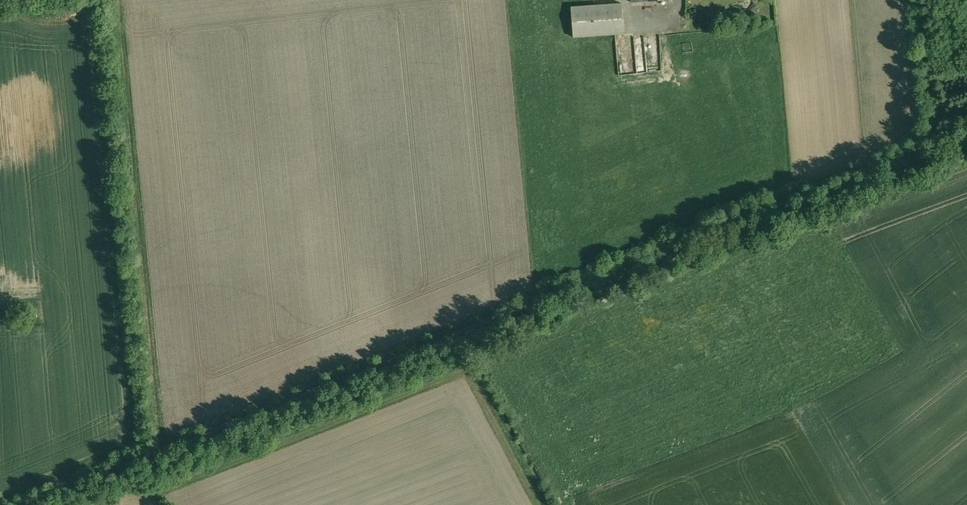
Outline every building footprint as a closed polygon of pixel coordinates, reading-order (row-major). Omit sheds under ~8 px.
[(622,3),(572,7),(574,37),(625,34),(622,3)]
